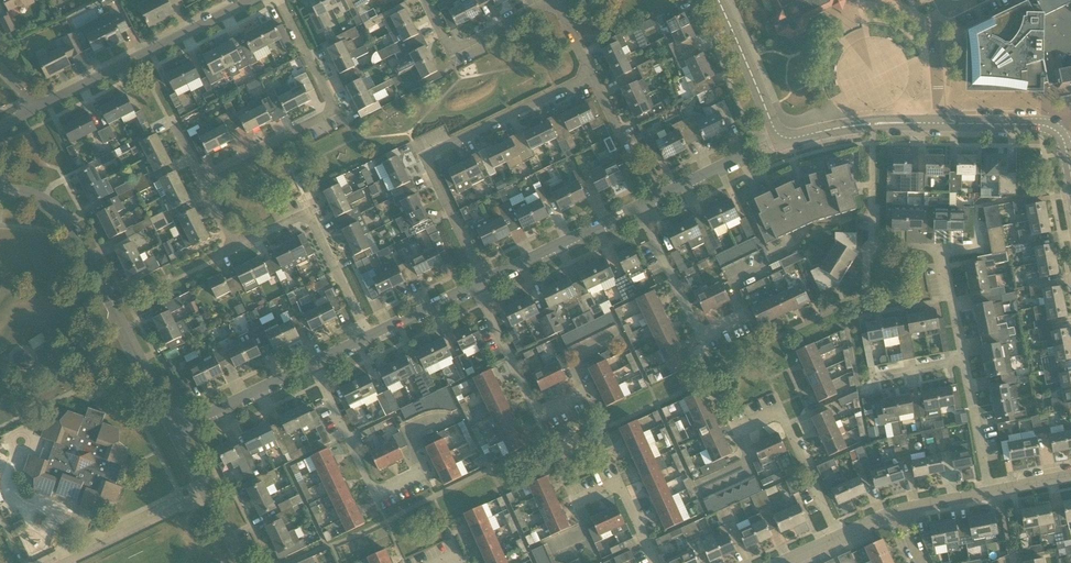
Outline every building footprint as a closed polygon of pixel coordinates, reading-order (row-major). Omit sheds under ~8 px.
[(34,3),(33,0),(4,0),(10,11),(25,4),(26,7),(34,3)] [(181,0),(151,0),(139,6),(150,27),(175,14),(171,6),(182,1),(181,0)] [(327,0),(310,0),(316,12),(310,15),(318,31),(331,25),(325,14),(332,10),(327,0)] [(332,10),(339,7),(342,14),(349,10),(353,19),(357,17),(360,16),(352,0),(327,0),(332,10)] [(363,14),(367,12),(363,6),(369,3),(368,1),(370,0),(352,0),(360,16),(363,14)] [(470,20),(462,5),(456,8),(452,0),(449,0),(438,6),(446,23),(453,19),(457,26),(470,20)] [(462,5),(470,20),(482,14),(480,8),(487,5),(484,0),(460,0),(462,5)] [(834,5),(844,0),(772,0),(776,9),(772,20),(779,35),(790,38),(805,31),(809,20),(808,18),(832,7),(830,3),(832,2),(834,5)] [(1036,1),(1034,2),(1033,1),(1027,4),(1027,3),(968,32),(971,55),(972,77),(973,77),(975,78),(975,83),(981,83),(981,85),(981,86),(1003,88),(1026,92),(1026,91),(1041,91),(1042,84),(1048,83),(1047,78),(1043,57),(1044,15),(1037,0),(1035,0),(1036,1)] [(1044,15),(1043,57),(1047,78),(1048,83),(1051,85),(1058,84),(1059,89),(1065,88),(1065,87),(1070,86),(1070,0),(1037,0),(1044,15)] [(395,7),(373,19),(376,25),(391,17),(397,30),(412,22),(406,9),(398,13),(395,7)] [(677,7),(655,17),(661,30),(668,27),(672,34),(689,25),(684,14),(681,16),(677,7)] [(82,26),(87,36),(95,52),(109,45),(110,47),(124,40),(120,34),(129,29),(121,14),(113,19),(110,12),(82,26)] [(1,20),(8,34),(16,30),(9,16),(1,20)] [(368,21),(364,23),(367,30),(376,25),(373,19),(368,21)] [(273,21),(258,29),(267,47),(280,40),(284,49),(292,45),(282,25),(276,28),(273,21)] [(647,21),(640,25),(644,32),(651,29),(647,21)] [(403,50),(424,39),(420,31),(418,33),(412,22),(397,30),(390,33),(395,44),(388,47),(393,55),(395,54),(403,50)] [(689,25),(672,34),(676,42),(669,45),(675,58),(696,47),(692,38),(695,36),(689,25)] [(356,28),(332,40),(335,45),(328,49),(334,62),(358,50),(353,40),(360,36),(356,28)] [(244,36),(248,43),(242,46),(251,65),(251,66),(258,62),(254,54),(267,47),(258,29),(244,36)] [(605,56),(609,64),(625,57),(625,56),(621,49),(627,46),(621,33),(601,43),(601,44),(602,44),(604,49),(603,50),(605,56)] [(47,52),(38,57),(48,79),(57,74),(56,72),(70,65),(67,58),(73,55),(74,57),(83,52),(74,34),(64,38),(69,47),(50,57),(47,52)] [(403,50),(406,57),(410,54),(413,59),(395,68),(397,73),(399,76),(400,75),(410,70),(416,67),(431,59),(426,48),(428,47),(424,39),(403,50)] [(232,42),(218,49),(228,68),(233,78),(241,73),(239,71),(251,65),(242,46),(236,50),(232,42)] [(356,59),(369,52),(365,46),(358,50),(334,62),(340,74),(347,71),(351,77),(362,71),(359,65),(355,67),(352,61),(356,59)] [(696,47),(675,58),(680,70),(688,66),(691,74),(709,65),(703,54),(700,55),(696,47)] [(202,67),(207,77),(211,85),(224,79),(220,72),(228,68),(218,49),(204,56),(208,64),(202,67)] [(632,61),(629,55),(629,54),(625,56),(625,57),(609,64),(616,78),(632,71),(628,63),(632,61)] [(438,72),(431,59),(416,67),(423,79),(418,81),(419,81),(422,87),(428,84),(433,81),(430,75),(438,72)] [(382,61),(376,64),(379,70),(385,67),(382,61)] [(654,68),(654,67),(651,61),(637,67),(640,74),(654,68)] [(179,69),(187,84),(201,78),(193,62),(179,69)] [(658,65),(654,67),(654,68),(657,74),(663,71),(660,65),(659,64),(658,65)] [(688,85),(694,97),(716,87),(711,77),(714,76),(709,65),(691,74),(695,82),(688,85)] [(657,74),(654,68),(640,74),(643,79),(643,81),(645,80),(657,74)] [(187,84),(179,69),(166,75),(174,91),(187,84)] [(351,77),(354,83),(346,86),(353,99),(376,87),(373,82),(365,86),(361,79),(366,77),(362,71),(351,77)] [(291,92),(298,107),(311,100),(308,93),(315,89),(306,73),(294,79),(299,89),(291,92)] [(202,80),(201,80),(204,86),(207,92),(213,89),(211,85),(207,77),(202,80)] [(253,81),(257,88),(262,86),(258,79),(253,81)] [(376,87),(353,99),(359,112),(367,108),(370,114),(381,108),(378,102),(377,102),(373,95),(394,84),(392,79),(376,87)] [(640,90),(644,88),(640,81),(622,90),(629,104),(648,95),(648,94),(644,97),(640,90)] [(291,92),(287,83),(275,89),(273,87),(266,91),(266,92),(275,110),(282,106),(286,113),(298,107),(291,92)] [(208,92),(212,101),(216,99),(212,90),(208,92)] [(275,110),(266,92),(259,95),(260,98),(248,104),(252,112),(259,127),(272,120),(268,113),(275,110)] [(176,108),(176,107),(182,105),(176,93),(170,96),(176,108)] [(114,102),(122,118),(135,111),(127,95),(114,102)] [(635,118),(638,116),(641,123),(665,111),(661,103),(654,107),(648,95),(629,104),(635,118)] [(684,101),(681,95),(675,98),(678,104),(684,101)] [(581,106),(574,109),(582,126),(589,123),(593,130),(605,124),(592,98),(580,103),(581,106)] [(716,115),(708,118),(716,135),(727,130),(726,127),(735,123),(724,101),(712,107),(716,115)] [(122,118),(114,102),(100,109),(108,124),(122,118)] [(228,113),(236,129),(243,126),(247,133),(259,127),(252,112),(240,119),(231,102),(224,105),(228,113)] [(680,111),(686,108),(683,103),(677,105),(680,111)] [(182,105),(176,107),(180,114),(185,111),(182,105)] [(570,132),(581,126),(582,126),(574,109),(567,113),(566,110),(554,116),(566,141),(570,149),(576,146),(572,136),(570,132)] [(141,110),(135,114),(141,125),(147,122),(141,110)] [(213,132),(220,147),(233,140),(229,133),(236,129),(228,113),(215,119),(220,128),(213,132)] [(84,137),(97,130),(90,114),(76,121),(84,137)] [(685,120),(695,142),(703,138),(705,141),(716,135),(708,118),(700,122),(696,115),(685,120)] [(543,124),(537,127),(545,144),(556,138),(559,144),(566,141),(554,116),(552,117),(542,121),(543,124)] [(676,134),(668,137),(676,154),(687,149),(686,146),(695,142),(685,120),(672,126),(676,134)] [(84,137),(76,121),(63,128),(71,143),(84,137)] [(198,134),(191,137),(197,149),(204,146),(208,153),(220,147),(213,132),(209,124),(196,131),(198,134)] [(104,129),(110,141),(116,138),(110,126),(104,129)] [(545,144),(537,127),(529,131),(528,128),(516,134),(529,160),(535,157),(532,150),(545,144)] [(110,141),(104,129),(98,132),(104,144),(110,141)] [(665,160),(676,154),(668,137),(661,141),(657,134),(650,137),(648,132),(642,135),(655,161),(664,157),(665,160)] [(506,142),(499,146),(507,162),(506,162),(510,169),(529,160),(516,134),(505,140),(506,142)] [(134,155),(139,153),(144,150),(148,158),(164,149),(157,135),(154,136),(135,146),(136,147),(131,149),(131,150),(134,155)] [(112,142),(117,149),(120,146),(116,140),(112,142)] [(117,157),(118,157),(131,150),(128,144),(114,151),(117,157)] [(73,160),(79,157),(73,145),(67,148),(73,160)] [(507,162),(499,146),(491,149),(490,147),(479,152),(490,176),(496,173),(494,168),(506,162),(507,162)] [(148,158),(151,165),(146,168),(150,174),(171,164),(164,149),(148,158)] [(382,164),(388,177),(404,169),(398,156),(401,155),(398,149),(375,159),(378,166),(382,164)] [(618,167),(624,164),(617,150),(612,153),(611,153),(611,155),(599,161),(601,165),(611,186),(624,180),(618,167)] [(117,157),(114,151),(99,159),(103,165),(118,158),(118,157),(117,157)] [(461,164),(472,186),(484,180),(484,179),(484,178),(490,176),(479,152),(467,158),(468,160),(461,164)] [(932,193),(932,192),(932,187),(935,187),(935,180),(945,180),(945,172),(950,172),(950,165),(943,165),(943,157),(937,157),(937,155),(928,155),(928,157),(927,157),(927,168),(926,174),(918,174),(918,188),(918,193),(924,193),(929,193),(932,193)] [(1000,178),(1000,194),(1016,194),(1017,173),(1008,173),(1008,165),(1006,165),(1006,158),(998,158),(998,155),(985,155),(985,166),(985,168),(987,168),(987,175),(997,175),(1000,178)] [(901,193),(918,193),(918,188),(918,174),(911,174),(911,170),(911,165),(911,156),(894,156),(894,165),(887,165),(887,171),(887,175),(888,175),(888,174),(894,174),(902,174),(902,192),(901,192),(901,193)] [(80,157),(74,160),(78,167),(84,164),(80,157)] [(961,193),(961,188),(961,181),(961,175),(975,175),(975,174),(980,175),(981,162),(975,162),(975,157),(958,157),(957,172),(949,172),(949,193),(961,193)] [(472,186),(461,164),(454,167),(453,165),(441,170),(449,187),(455,184),(459,193),(472,187),(472,186)] [(601,165),(589,171),(586,165),(580,168),(586,182),(592,179),(598,192),(611,186),(601,165)] [(848,165),(828,170),(834,191),(831,192),(832,197),(835,196),(841,214),(857,210),(854,198),(859,196),(855,182),(853,183),(848,165)] [(101,182),(94,168),(78,176),(85,189),(101,182)] [(578,182),(566,188),(574,204),(586,198),(580,184),(586,182),(580,168),(573,171),(578,182)] [(392,191),(394,197),(416,187),(413,181),(411,182),(404,169),(388,177),(395,190),(392,191)] [(834,191),(828,170),(803,177),(808,195),(806,196),(815,221),(817,221),(841,214),(835,196),(832,197),(831,192),(834,191)] [(163,187),(167,195),(183,186),(175,171),(160,180),(160,181),(154,184),(157,191),(163,187)] [(130,182),(133,188),(147,181),(144,175),(130,182)] [(101,182),(85,189),(92,203),(108,195),(107,194),(114,191),(107,178),(101,182)] [(306,178),(301,181),(304,188),(309,185),(306,178)] [(341,190),(336,178),(318,187),(321,193),(324,192),(330,204),(354,193),(350,186),(341,190)] [(363,179),(356,182),(360,190),(361,189),(362,189),(366,187),(363,179)] [(495,184),(499,191),(505,188),(507,187),(504,180),(495,184)] [(779,198),(782,205),(785,209),(789,207),(791,211),(783,215),(791,232),(814,222),(815,221),(806,196),(804,197),(796,180),(775,190),(779,198)] [(130,182),(130,181),(115,189),(118,196),(127,191),(133,188),(130,182)] [(151,188),(147,181),(133,188),(137,195),(151,188)] [(476,190),(487,185),(485,181),(474,185),(476,190)] [(548,183),(542,186),(548,200),(554,197),(556,200),(561,210),(574,204),(566,188),(554,194),(551,188),(548,183)] [(373,196),(378,193),(374,185),(369,188),(373,196)] [(168,212),(190,201),(190,200),(183,186),(167,195),(171,203),(165,206),(168,212)] [(542,203),(548,200),(542,186),(536,189),(537,192),(525,198),(525,200),(528,206),(536,222),(549,216),(544,206),(542,203)] [(407,214),(407,215),(423,207),(416,194),(419,193),(416,187),(404,193),(394,197),(393,198),(396,204),(401,202),(407,214)] [(513,206),(505,188),(499,191),(499,192),(498,192),(504,205),(512,221),(518,219),(523,229),(536,222),(528,206),(525,200),(513,206)] [(349,205),(365,197),(362,189),(361,189),(360,190),(354,193),(330,204),(336,218),(334,219),(337,225),(355,216),(352,210),(349,205)] [(118,196),(116,197),(114,198),(105,203),(108,209),(98,214),(100,219),(104,227),(120,219),(117,213),(126,209),(122,202),(130,198),(127,191),(118,196)] [(766,244),(791,232),(783,215),(791,211),(789,207),(785,209),(782,205),(779,198),(774,200),(770,192),(747,203),(766,244)] [(887,192),(886,206),(886,222),(892,222),(892,230),(908,230),(908,206),(893,206),(893,192),(887,192)] [(928,206),(928,223),(934,223),(934,231),(949,231),(949,207),(950,207),(950,204),(937,203),(937,192),(932,192),(932,193),(929,193),(929,206),(928,206)] [(472,203),(477,198),(472,193),(467,199),(472,203)] [(1029,205),(1027,199),(1013,202),(1015,215),(1027,213),(1029,221),(1047,217),(1044,202),(1029,205)] [(731,200),(718,206),(726,223),(740,217),(731,200)] [(503,218),(491,224),(499,240),(511,234),(506,224),(512,221),(504,205),(498,208),(503,218)] [(712,230),(714,229),(726,223),(718,206),(704,213),(712,230)] [(908,206),(908,230),(922,230),(922,223),(928,223),(928,206),(908,206)] [(426,229),(434,225),(432,219),(429,220),(423,207),(407,215),(407,214),(402,216),(400,217),(407,231),(409,230),(412,236),(422,231),(426,229)] [(949,231),(963,231),(963,224),(969,224),(970,207),(964,207),(964,213),(949,213),(949,231)] [(139,219),(147,215),(144,208),(136,212),(139,219)] [(467,208),(462,209),(466,220),(471,218),(467,208)] [(176,228),(180,235),(202,224),(195,210),(173,221),(176,228)] [(163,212),(150,219),(149,219),(153,226),(153,225),(153,226),(167,219),(163,212)] [(372,218),(373,221),(376,222),(379,221),(380,218),(379,215),(376,214),(373,215),(372,218)] [(355,216),(337,225),(340,231),(342,230),(348,243),(364,235),(358,222),(355,216)] [(741,220),(739,221),(741,224),(747,238),(754,234),(746,217),(741,220)] [(1018,231),(1021,244),(1036,241),(1034,235),(1050,232),(1047,217),(1029,221),(1030,228),(1018,231)] [(126,229),(120,219),(104,227),(111,239),(125,232),(128,238),(142,231),(153,226),(149,219),(150,219),(149,218),(134,226),(133,226),(126,229)] [(485,247),(499,240),(491,224),(490,224),(487,218),(475,224),(473,220),(467,223),(473,237),(479,234),(485,246),(485,247)] [(694,218),(680,224),(688,242),(692,249),(704,244),(711,258),(718,255),(715,250),(708,235),(703,238),(694,218)] [(170,224),(167,219),(153,226),(156,231),(170,224)] [(209,238),(202,224),(180,235),(187,249),(209,238)] [(674,248),(688,242),(680,224),(666,231),(674,248)] [(423,254),(431,270),(444,264),(445,266),(451,263),(443,245),(443,243),(438,232),(434,225),(426,229),(435,248),(423,254)] [(382,235),(388,232),(385,226),(379,230),(382,235)] [(1002,227),(987,229),(988,235),(991,250),(992,255),(1006,252),(1002,227)] [(117,251),(123,264),(139,256),(136,249),(148,243),(142,231),(128,238),(131,244),(117,251)] [(715,232),(708,235),(715,250),(722,246),(718,237),(715,232)] [(829,256),(849,269),(859,252),(857,255),(853,253),(857,248),(857,233),(835,233),(835,247),(829,256)] [(355,256),(352,257),(355,263),(368,257),(374,254),(364,235),(348,243),(355,256)] [(737,246),(744,242),(740,235),(733,239),(737,246)] [(307,257),(314,254),(308,242),(302,245),(299,238),(286,245),(294,261),(306,255),(307,257)] [(753,238),(747,241),(753,254),(759,251),(753,238)] [(395,244),(397,248),(399,251),(406,248),(402,241),(395,244)] [(747,241),(740,244),(746,257),(753,254),(747,241)] [(1036,241),(1021,244),(1021,245),(1015,246),(1016,253),(1023,251),(1024,257),(1036,255),(1037,263),(1056,259),(1053,245),(1037,248),(1036,241)] [(740,244),(734,247),(740,260),(746,257),(740,244)] [(276,273),(282,270),(281,268),(294,261),(286,245),(273,251),(276,257),(270,260),(276,273)] [(626,275),(621,278),(630,298),(637,294),(630,279),(644,273),(632,247),(617,255),(626,275)] [(734,247),(728,250),(734,263),(740,260),(734,247)] [(172,248),(166,251),(169,256),(174,253),(172,248)] [(380,259),(391,254),(388,248),(377,253),(380,259)] [(172,262),(185,256),(182,249),(174,253),(169,256),(172,262)] [(671,254),(680,273),(684,271),(688,269),(685,264),(684,265),(677,250),(671,254)] [(728,250),(721,253),(728,266),(734,263),(728,250)] [(806,258),(802,250),(779,261),(782,266),(783,269),(806,258)] [(995,265),(1008,262),(1006,252),(992,254),(978,257),(979,263),(966,265),(969,281),(987,277),(985,268),(995,266),(995,265)] [(728,266),(721,253),(715,256),(721,269),(728,266)] [(169,261),(165,254),(158,258),(162,265),(169,261)] [(410,261),(404,264),(413,282),(419,279),(418,276),(431,270),(423,254),(410,260),(410,261)] [(147,275),(161,268),(157,261),(151,264),(149,259),(142,262),(139,256),(123,264),(130,277),(144,270),(147,275)] [(810,272),(815,281),(820,291),(833,285),(836,279),(840,282),(838,285),(849,269),(829,256),(823,265),(810,272)] [(261,257),(248,263),(256,280),(269,274),(270,276),(276,273),(270,260),(264,263),(261,257)] [(355,263),(373,300),(373,301),(381,297),(380,294),(393,288),(385,272),(377,276),(368,257),(355,263)] [(1043,277),(1048,276),(1058,274),(1056,259),(1037,263),(1039,270),(1033,271),(1034,276),(1027,277),(1029,287),(1044,284),(1043,277)] [(616,280),(615,277),(606,260),(593,266),(592,267),(600,284),(602,287),(604,292),(616,286),(614,281),(616,280)] [(706,261),(697,265),(700,270),(708,266),(706,261)] [(256,280),(248,263),(235,269),(238,276),(232,278),(238,291),(245,288),(247,292),(259,287),(256,280)] [(385,272),(393,288),(406,282),(407,284),(413,282),(404,264),(399,267),(398,266),(385,272)] [(793,265),(784,270),(786,274),(795,270),(793,265)] [(602,287),(600,284),(592,267),(579,273),(589,293),(591,292),(602,287)] [(282,270),(276,273),(281,282),(287,279),(284,272),(283,272),(282,270)] [(780,271),(771,276),(773,281),(782,276),(780,271)] [(208,279),(217,299),(230,292),(232,294),(238,291),(232,278),(226,281),(222,274),(209,281),(208,279)] [(986,298),(1001,295),(1005,294),(1004,287),(999,288),(996,275),(987,277),(969,281),(972,295),(985,293),(986,298)] [(583,313),(590,310),(583,296),(578,299),(568,278),(555,285),(563,302),(566,309),(578,303),(583,313)] [(616,286),(621,295),(623,301),(630,298),(621,278),(616,280),(614,281),(616,286)] [(754,284),(757,289),(766,285),(763,279),(754,284)] [(709,289),(717,307),(730,301),(722,283),(709,289)] [(754,284),(746,288),(748,293),(757,289),(754,284)] [(810,302),(802,284),(789,290),(798,308),(810,302)] [(1044,298),(1046,305),(1064,302),(1061,287),(1050,289),(1045,290),(1044,284),(1029,287),(1031,295),(1037,294),(1038,299),(1044,298)] [(549,308),(544,310),(555,334),(563,331),(555,315),(558,308),(557,305),(563,302),(555,285),(541,291),(549,308)] [(325,325),(338,318),(335,313),(342,309),(332,289),(325,292),(327,297),(314,303),(325,325)] [(704,313),(717,307),(709,289),(696,295),(704,313)] [(798,308),(789,290),(776,296),(785,314),(798,308)] [(642,312),(660,304),(654,291),(636,300),(642,312)] [(591,292),(589,293),(583,296),(590,310),(593,316),(603,311),(601,305),(597,306),(591,292)] [(977,321),(995,318),(1005,316),(1001,295),(986,298),(987,304),(974,306),(977,321)] [(531,296),(517,303),(525,320),(529,319),(542,324),(548,338),(555,334),(544,310),(539,312),(531,296)] [(785,314),(776,296),(764,302),(772,320),(785,314)] [(160,332),(176,324),(171,313),(184,307),(180,297),(152,310),(155,318),(153,319),(160,332)] [(314,303),(310,305),(302,308),(302,309),(296,297),(289,300),(295,312),(296,315),(297,315),(303,328),(309,325),(312,331),(325,325),(314,303)] [(188,304),(193,314),(199,311),(194,302),(188,304)] [(772,320),(764,302),(751,308),(760,326),(772,320)] [(1033,322),(1034,329),(1052,326),(1051,319),(1067,316),(1064,302),(1046,305),(1033,308),(1036,322),(1033,322)] [(512,327),(525,320),(517,303),(504,310),(512,327)] [(660,304),(642,312),(648,325),(666,316),(660,304)] [(236,310),(238,315),(246,312),(244,306),(236,310)] [(615,309),(619,318),(624,316),(620,307),(615,309)] [(257,310),(250,313),(252,319),(259,316),(257,310)] [(935,311),(921,313),(925,332),(939,329),(940,334),(944,353),(950,351),(943,318),(937,320),(935,311)] [(288,312),(275,318),(287,343),(300,337),(297,331),(303,328),(297,315),(296,315),(291,318),(288,312)] [(617,325),(611,312),(605,315),(611,328),(617,325)] [(909,360),(915,358),(911,334),(925,332),(921,313),(907,316),(907,317),(901,319),(909,360)] [(611,328),(605,315),(598,318),(605,331),(611,328)] [(666,316),(648,325),(654,337),(672,329),(666,316)] [(274,349),(287,343),(275,318),(274,318),(275,319),(263,325),(261,321),(254,324),(265,346),(271,343),(274,349)] [(605,331),(598,318),(592,321),(598,334),(605,331)] [(995,318),(977,321),(980,336),(993,334),(994,339),(1009,336),(1020,334),(1019,326),(1008,329),(1007,324),(996,326),(995,318)] [(895,319),(880,321),(884,339),(898,336),(902,353),(903,361),(909,360),(901,319),(895,320),(895,319)] [(598,334),(592,321),(586,324),(592,337),(598,334)] [(884,339),(880,321),(866,324),(868,333),(861,334),(868,368),(874,366),(870,342),(884,339)] [(166,345),(171,342),(173,348),(173,349),(194,339),(190,332),(182,336),(176,324),(160,332),(166,345)] [(239,340),(238,340),(249,362),(262,355),(259,349),(265,346),(254,324),(247,328),(249,332),(238,338),(239,340)] [(592,337),(586,324),(579,327),(586,340),(592,337)] [(627,335),(632,332),(628,324),(623,326),(627,335)] [(1059,331),(1054,332),(1052,326),(1038,329),(1039,334),(1040,342),(1044,341),(1052,340),(1054,347),(1070,344),(1070,337),(1069,329),(1059,331)] [(454,334),(462,350),(476,344),(479,350),(486,346),(479,332),(472,335),(469,327),(454,334)] [(586,340),(579,327),(573,331),(579,343),(586,340)] [(525,349),(515,329),(508,332),(518,352),(525,349)] [(672,329),(654,337),(660,350),(678,341),(672,329)] [(579,343),(573,331),(567,334),(573,346),(579,343)] [(627,335),(632,343),(637,341),(632,332),(627,335)] [(34,349),(47,341),(43,333),(29,341),(34,349)] [(573,346),(567,334),(561,336),(567,349),(573,346)] [(994,339),(995,345),(982,348),(985,363),(1003,359),(1010,358),(1007,344),(1011,343),(1009,336),(994,339)] [(438,362),(452,355),(444,339),(430,346),(438,362)] [(221,352),(227,365),(233,362),(236,368),(249,362),(238,340),(232,343),(235,348),(229,351),(227,349),(221,352)] [(678,341),(660,350),(666,363),(684,354),(678,341)] [(836,349),(833,342),(821,348),(821,349),(818,351),(820,356),(836,349)] [(545,343),(536,348),(539,353),(548,349),(545,343)] [(796,351),(802,364),(820,356),(814,343),(796,351)] [(1043,371),(1061,368),(1059,361),(1070,359),(1070,344),(1054,347),(1047,348),(1049,356),(1041,358),(1043,371)] [(416,352),(424,369),(438,362),(430,346),(416,352)] [(640,360),(644,357),(640,349),(635,351),(640,360)] [(526,359),(535,355),(533,350),(523,354),(526,359)] [(588,369),(589,370),(594,381),(613,373),(607,361),(611,358),(608,351),(594,358),(597,365),(588,369)] [(215,358),(203,364),(211,380),(224,374),(221,368),(227,365),(221,352),(214,355),(215,358)] [(465,370),(471,367),(465,353),(458,356),(465,370)] [(635,362),(631,353),(626,355),(630,364),(635,362)] [(546,367),(554,385),(567,379),(563,371),(570,367),(563,354),(556,357),(558,362),(546,367)] [(684,354),(666,363),(672,375),(690,367),(684,354)] [(458,373),(459,373),(462,379),(468,376),(465,370),(458,356),(452,360),(458,373)] [(826,369),(820,356),(802,364),(807,377),(826,369)] [(182,371),(183,371),(188,383),(189,383),(195,380),(198,386),(211,380),(203,364),(199,357),(187,363),(183,365),(185,369),(182,371)] [(406,357),(392,364),(400,381),(414,374),(406,357)] [(644,357),(640,360),(644,368),(649,366),(644,357)] [(1003,359),(985,363),(988,377),(1001,375),(1002,380),(1018,377),(1015,365),(1004,367),(1003,359)] [(635,362),(630,364),(635,373),(640,370),(635,362)] [(400,381),(392,364),(379,370),(387,387),(400,381)] [(546,367),(533,374),(542,391),(554,385),(546,367)] [(1062,389),(1070,388),(1070,372),(1062,374),(1061,368),(1043,371),(1046,385),(1052,384),(1061,382),(1062,389)] [(807,377),(813,390),(831,381),(826,369),(807,377)] [(480,391),(497,382),(491,370),(473,378),(480,391)] [(428,372),(426,372),(421,375),(427,389),(428,389),(434,385),(428,372)] [(613,373),(594,381),(601,394),(619,385),(613,373)] [(657,383),(653,374),(647,376),(652,385),(657,383)] [(363,399),(377,392),(369,375),(355,382),(363,399)] [(424,381),(421,375),(416,377),(414,378),(417,384),(424,381)] [(1019,398),(1017,385),(1019,385),(1018,377),(1002,380),(1003,386),(990,388),(993,403),(1017,399),(1019,398)] [(643,378),(638,381),(642,390),(648,387),(643,378)] [(837,394),(831,381),(813,390),(819,402),(837,394)] [(363,399),(355,382),(341,389),(349,406),(363,399)] [(486,403),(503,395),(497,382),(480,391),(486,403)] [(619,385),(601,394),(607,407),(625,398),(619,385)] [(452,388),(459,401),(464,398),(458,386),(452,388)] [(447,395),(450,394),(447,387),(436,392),(438,410),(444,410),(445,411),(447,395)] [(951,387),(936,390),(940,408),(954,405),(955,411),(962,409),(958,393),(952,394),(951,387)] [(1062,389),(1064,397),(1051,400),(1054,413),(1069,410),(1068,403),(1070,402),(1070,388),(1062,389)] [(399,410),(397,404),(390,390),(384,393),(393,413),(399,410)] [(940,408),(936,390),(922,393),(924,400),(917,401),(920,418),(927,416),(927,419),(941,416),(940,408)] [(690,412),(708,404),(702,391),(684,399),(690,412)] [(436,392),(431,394),(428,396),(432,411),(438,410),(436,392)] [(856,392),(838,400),(841,407),(853,401),(855,409),(860,408),(856,392)] [(393,413),(384,393),(377,396),(386,416),(393,413)] [(445,411),(453,412),(458,409),(450,394),(447,395),(445,411)] [(503,395),(486,403),(492,416),(509,407),(503,395)] [(910,395),(895,398),(900,422),(920,418),(917,401),(911,402),(910,395)] [(420,400),(426,413),(432,411),(428,396),(424,398),(420,400)] [(464,398),(459,401),(465,413),(470,411),(464,398)] [(864,412),(876,409),(874,398),(862,401),(864,412)] [(882,408),(876,409),(879,426),(890,424),(900,422),(895,398),(881,401),(882,408)] [(1017,399),(993,403),(996,418),(1009,416),(1010,421),(1028,418),(1026,411),(1020,412),(1017,399)] [(425,413),(426,413),(420,400),(413,403),(419,416),(425,413)] [(413,403),(407,406),(413,418),(419,416),(413,403)] [(695,425),(713,416),(708,404),(690,412),(686,414),(691,426),(695,425)] [(306,405),(294,411),(301,427),(301,428),(304,433),(315,428),(321,439),(318,441),(321,447),(331,442),(316,410),(310,413),(306,405)] [(662,409),(666,418),(676,414),(672,405),(667,407),(662,409)] [(413,418),(407,406),(401,409),(407,422),(413,418)] [(509,407),(492,416),(498,429),(516,420),(509,407)] [(48,422),(48,423),(42,438),(55,442),(49,461),(31,455),(26,471),(37,475),(39,480),(35,491),(51,497),(55,487),(59,488),(57,494),(78,501),(80,495),(84,497),(80,507),(96,513),(100,501),(106,499),(116,503),(122,487),(115,484),(122,466),(123,466),(129,450),(117,446),(115,441),(119,430),(102,424),(106,414),(89,408),(85,418),(68,413),(64,424),(60,426),(48,422)] [(359,422),(352,408),(346,411),(353,425),(359,422)] [(830,410),(811,418),(817,431),(835,423),(830,410)] [(277,425),(276,424),(277,426),(276,426),(293,461),(312,451),(309,445),(299,450),(292,436),(296,434),(295,431),(301,428),(301,427),(294,411),(280,418),(283,423),(277,425)] [(465,413),(469,422),(474,419),(470,411),(465,413)] [(657,422),(662,420),(658,411),(652,413),(657,422)] [(713,416),(695,425),(701,437),(719,429),(713,416)] [(1040,422),(1041,422),(1039,416),(1031,417),(1034,435),(1043,433),(1040,422)] [(504,441),(522,433),(516,420),(498,429),(504,441)] [(619,429),(625,441),(643,433),(637,420),(619,429)] [(835,423),(817,431),(823,444),(841,435),(846,432),(841,420),(835,423)] [(1043,433),(1050,432),(1048,420),(1041,422),(1040,422),(1043,433)] [(463,421),(458,424),(460,428),(467,432),(468,432),(463,421)] [(385,428),(382,422),(373,427),(376,432),(385,428)] [(1009,440),(1006,428),(1005,422),(997,424),(998,430),(1001,442),(1009,440)] [(673,435),(679,432),(675,423),(669,426),(673,435)] [(269,424),(256,429),(267,452),(276,448),(277,449),(280,447),(284,455),(285,455),(289,463),(293,461),(276,426),(271,428),(269,424)] [(373,427),(371,428),(361,433),(363,438),(376,432),(373,427)] [(472,430),(477,439),(482,436),(478,427),(472,430)] [(948,427),(941,428),(946,452),(952,451),(952,454),(954,469),(972,466),(970,456),(969,451),(960,452),(959,446),(952,447),(948,427)] [(664,439),(669,436),(665,428),(660,430),(664,439)] [(946,452),(941,428),(921,433),(923,440),(936,438),(939,453),(946,452)] [(240,444),(240,445),(240,446),(256,478),(262,476),(252,456),(258,453),(260,454),(262,457),(267,454),(266,453),(267,452),(256,429),(243,436),(246,443),(241,446),(240,444)] [(719,429),(701,437),(707,450),(725,442),(719,429)] [(877,429),(868,430),(870,439),(878,437),(877,429)] [(434,443),(426,447),(432,460),(450,451),(444,439),(448,437),(445,430),(431,437),(434,443)] [(673,435),(677,444),(689,438),(685,430),(679,433),(679,432),(673,435)] [(394,435),(396,440),(383,446),(392,464),(405,458),(400,449),(407,446),(400,432),(394,435)] [(463,434),(467,443),(473,440),(468,432),(463,434)] [(522,433),(504,441),(510,454),(528,445),(522,433)] [(625,441),(631,454),(649,446),(643,433),(625,441)] [(774,457),(787,452),(778,433),(766,439),(774,457)] [(1065,433),(1050,436),(1054,452),(1068,449),(1065,433)] [(912,461),(911,461),(914,477),(929,474),(926,459),(924,452),(911,455),(906,439),(909,438),(908,434),(907,434),(903,435),(899,436),(902,447),(905,460),(912,459),(912,461)] [(841,435),(823,444),(829,456),(847,448),(841,435)] [(482,436),(477,439),(483,451),(488,449),(482,436)] [(669,436),(664,439),(668,447),(673,445),(669,436)] [(899,436),(891,437),(894,446),(894,449),(895,449),(902,447),(899,436)] [(1036,438),(1022,441),(1025,458),(1040,455),(1036,438)] [(774,457),(766,439),(753,445),(761,463),(774,457)] [(477,449),(473,440),(467,443),(468,445),(462,447),(465,454),(471,451),(471,452),(477,449)] [(1025,458),(1022,441),(1008,444),(1011,460),(1025,458)] [(251,481),(256,478),(240,446),(234,449),(231,442),(217,448),(225,464),(231,461),(234,468),(240,466),(244,475),(246,474),(250,481),(251,481)] [(700,468),(703,475),(717,469),(714,462),(731,455),(725,442),(707,450),(713,463),(700,468)] [(383,446),(370,452),(379,470),(392,464),(383,446)] [(631,454),(637,467),(655,458),(649,446),(631,454)] [(849,451),(853,461),(868,456),(864,446),(849,451)] [(902,447),(895,449),(894,449),(897,459),(898,462),(905,460),(902,447)] [(317,470),(335,461),(328,448),(310,457),(317,470)] [(681,451),(685,460),(690,458),(686,449),(681,451)] [(438,473),(456,464),(450,451),(432,460),(438,473)] [(492,456),(490,453),(485,455),(489,464),(494,461),(492,456)] [(676,464),(681,462),(677,453),(672,455),(676,464)] [(944,471),(941,456),(926,459),(929,474),(944,471)] [(475,460),(480,468),(485,466),(481,457),(475,460)] [(637,467),(642,479),(660,471),(655,458),(637,467)] [(696,470),(690,458),(685,460),(691,473),(696,470)] [(890,484),(883,463),(875,465),(876,468),(870,470),(869,467),(865,458),(859,460),(864,472),(868,483),(873,481),(876,488),(890,484)] [(817,467),(819,473),(837,465),(834,459),(817,467)] [(853,463),(857,475),(864,472),(859,460),(853,462),(853,463)] [(900,465),(894,466),(892,460),(883,463),(890,484),(904,479),(900,465)] [(335,461),(317,470),(323,482),(341,473),(335,461)] [(681,462),(676,464),(680,473),(685,470),(681,462)] [(301,476),(299,473),(300,473),(296,464),(291,467),(296,478),(301,476)] [(456,464),(438,473),(444,485),(462,477),(456,464)] [(793,466),(784,470),(787,476),(796,472),(793,466)] [(248,490),(254,502),(270,495),(267,488),(276,484),(273,480),(278,477),(275,470),(262,476),(256,478),(251,481),(254,487),(248,490)] [(648,492),(666,484),(660,471),(642,479),(648,492)] [(341,473),(323,482),(329,495),(347,486),(341,473)] [(529,485),(534,497),(553,489),(547,476),(529,485)] [(687,489),(687,490),(693,487),(691,483),(690,481),(689,478),(683,481),(687,489)] [(749,481),(748,487),(744,500),(751,497),(758,494),(762,492),(756,478),(749,481)] [(786,481),(792,495),(799,492),(793,478),(786,481)] [(843,478),(825,486),(828,492),(832,490),(838,504),(852,498),(845,484),(846,484),(843,478)] [(859,478),(846,484),(845,484),(852,498),(866,492),(859,478)] [(303,492),(308,489),(308,488),(312,487),(308,479),(299,483),(303,492)] [(648,492),(654,505),(672,496),(666,484),(648,492)] [(744,500),(748,487),(741,485),(739,490),(736,503),(744,500)] [(335,507),(353,499),(347,486),(329,495),(335,507)] [(696,496),(693,487),(687,490),(691,498),(696,496)] [(733,488),(731,494),(727,507),(729,506),(736,503),(739,490),(733,488)] [(308,489),(303,492),(307,500),(313,498),(308,489)] [(558,502),(553,489),(534,497),(540,510),(558,502)] [(765,490),(762,492),(758,494),(769,518),(774,516),(781,533),(794,527),(786,510),(779,513),(776,505),(772,507),(765,490)] [(506,495),(510,503),(516,501),(512,492),(506,495)] [(727,507),(731,494),(725,492),(723,498),(719,511),(723,509),(727,507)] [(717,496),(710,494),(708,500),(704,502),(710,515),(711,514),(717,496)] [(760,514),(748,519),(751,526),(752,526),(759,542),(772,537),(764,521),(769,518),(758,494),(751,497),(757,511),(758,511),(760,514)] [(270,495),(254,502),(261,516),(276,508),(270,495)] [(278,505),(282,512),(293,507),(303,502),(299,495),(278,505)] [(654,505),(660,517),(678,509),(672,496),(654,505)] [(723,498),(717,496),(711,514),(716,513),(719,511),(723,498)] [(497,499),(501,508),(506,505),(502,497),(497,499)] [(341,520),(359,511),(353,499),(335,507),(341,520)] [(1064,541),(1070,540),(1070,538),(1069,530),(1070,530),(1070,501),(1063,503),(1068,525),(1061,526),(1064,541)] [(564,515),(558,502),(540,510),(546,523),(564,515)] [(704,512),(700,504),(694,506),(698,515),(704,512)] [(799,504),(786,510),(794,527),(807,521),(799,504)] [(1036,508),(1041,535),(1055,533),(1058,550),(1065,548),(1064,541),(1061,526),(1054,527),(1050,505),(1036,508)] [(320,514),(316,506),(311,508),(315,517),(320,514)] [(488,518),(482,506),(464,514),(470,527),(488,518)] [(612,530),(625,524),(617,506),(604,512),(612,530)] [(723,509),(733,532),(738,530),(734,522),(736,521),(729,506),(727,507),(723,509)] [(271,518),(274,523),(266,527),(272,540),(288,532),(284,525),(293,521),(292,517),(297,515),(293,507),(282,512),(271,518)] [(1025,529),(1032,527),(1034,536),(1041,535),(1036,508),(1021,511),(1025,529)] [(518,520),(523,518),(519,509),(514,511),(518,520)] [(678,509),(660,517),(665,530),(684,522),(678,509)] [(719,511),(716,513),(722,527),(718,528),(722,537),(715,540),(723,556),(736,551),(728,534),(733,532),(723,509),(719,511)] [(365,524),(359,511),(341,520),(347,532),(365,524)] [(591,518),(595,527),(588,530),(595,544),(602,540),(600,536),(612,530),(604,512),(591,518)] [(998,543),(1006,541),(1003,525),(996,526),(993,514),(990,515),(989,513),(990,513),(990,512),(980,514),(986,545),(987,545),(985,536),(997,534),(998,543)] [(510,513),(505,516),(508,524),(514,522),(510,513)] [(315,517),(319,525),(325,523),(320,514),(315,517)] [(986,545),(980,514),(971,516),(972,516),(972,518),(969,519),(970,527),(963,528),(966,544),(967,544),(968,548),(974,547),(986,545)] [(570,528),(564,515),(546,523),(552,536),(570,528)] [(475,539),(494,531),(488,518),(470,527),(475,539)] [(518,520),(522,529),(527,527),(523,518),(518,520)] [(14,524),(16,530),(27,525),(24,519),(14,524)] [(966,544),(963,528),(956,530),(954,522),(951,523),(951,520),(942,521),(946,543),(958,541),(958,546),(966,544)] [(946,543),(942,521),(933,523),(933,524),(933,526),(930,527),(932,535),(921,537),(928,552),(935,550),(934,545),(946,543)] [(518,531),(514,522),(508,524),(512,533),(518,531)] [(722,557),(723,556),(715,540),(712,534),(705,537),(703,531),(699,533),(695,522),(688,525),(694,540),(699,537),(703,546),(702,546),(710,562),(715,560),(717,562),(722,559),(722,557)] [(683,534),(687,543),(694,540),(688,525),(680,529),(683,534)] [(752,526),(751,526),(738,532),(746,548),(759,542),(752,526)] [(288,533),(288,532),(272,540),(279,552),(279,553),(286,550),(288,556),(307,547),(304,539),(300,541),(295,530),(288,533)] [(328,531),(323,533),(327,542),(333,540),(328,531)] [(475,539),(481,552),(499,544),(494,531),(475,539)] [(659,547),(669,542),(673,540),(672,538),(670,533),(656,540),(659,547)] [(1029,548),(1028,544),(1027,538),(1026,533),(1019,534),(1020,539),(1022,550),(1029,548)] [(535,543),(531,534),(525,537),(529,546),(535,543)] [(520,550),(525,547),(521,539),(516,541),(520,550)] [(632,539),(622,543),(619,545),(621,550),(634,544),(632,539)] [(871,561),(888,552),(883,540),(865,548),(871,561)] [(486,562),(491,562),(505,557),(499,544),(481,552),(486,562)] [(535,557),(547,551),(544,545),(532,551),(535,557)] [(621,550),(619,545),(610,549),(613,554),(621,550)] [(529,556),(525,547),(520,550),(524,559),(529,556)] [(679,552),(678,552),(683,562),(699,562),(693,550),(692,551),(691,547),(679,552)] [(391,562),(386,549),(367,558),(370,562),(390,562),(391,562)] [(663,556),(666,562),(667,562),(668,562),(683,562),(678,552),(679,552),(677,550),(663,556)] [(550,558),(547,551),(535,557),(537,562),(538,562),(550,558)] [(621,555),(614,558),(616,562),(624,562),(635,558),(631,551),(621,555)] [(844,554),(848,562),(855,562),(851,554),(850,551),(844,554)] [(888,552),(871,561),(872,562),(893,562),(888,552)] [(1034,555),(1023,557),(1024,562),(1035,560),(1043,558),(1042,553),(1034,555)] [(838,557),(840,562),(848,562),(844,554),(838,557)]
